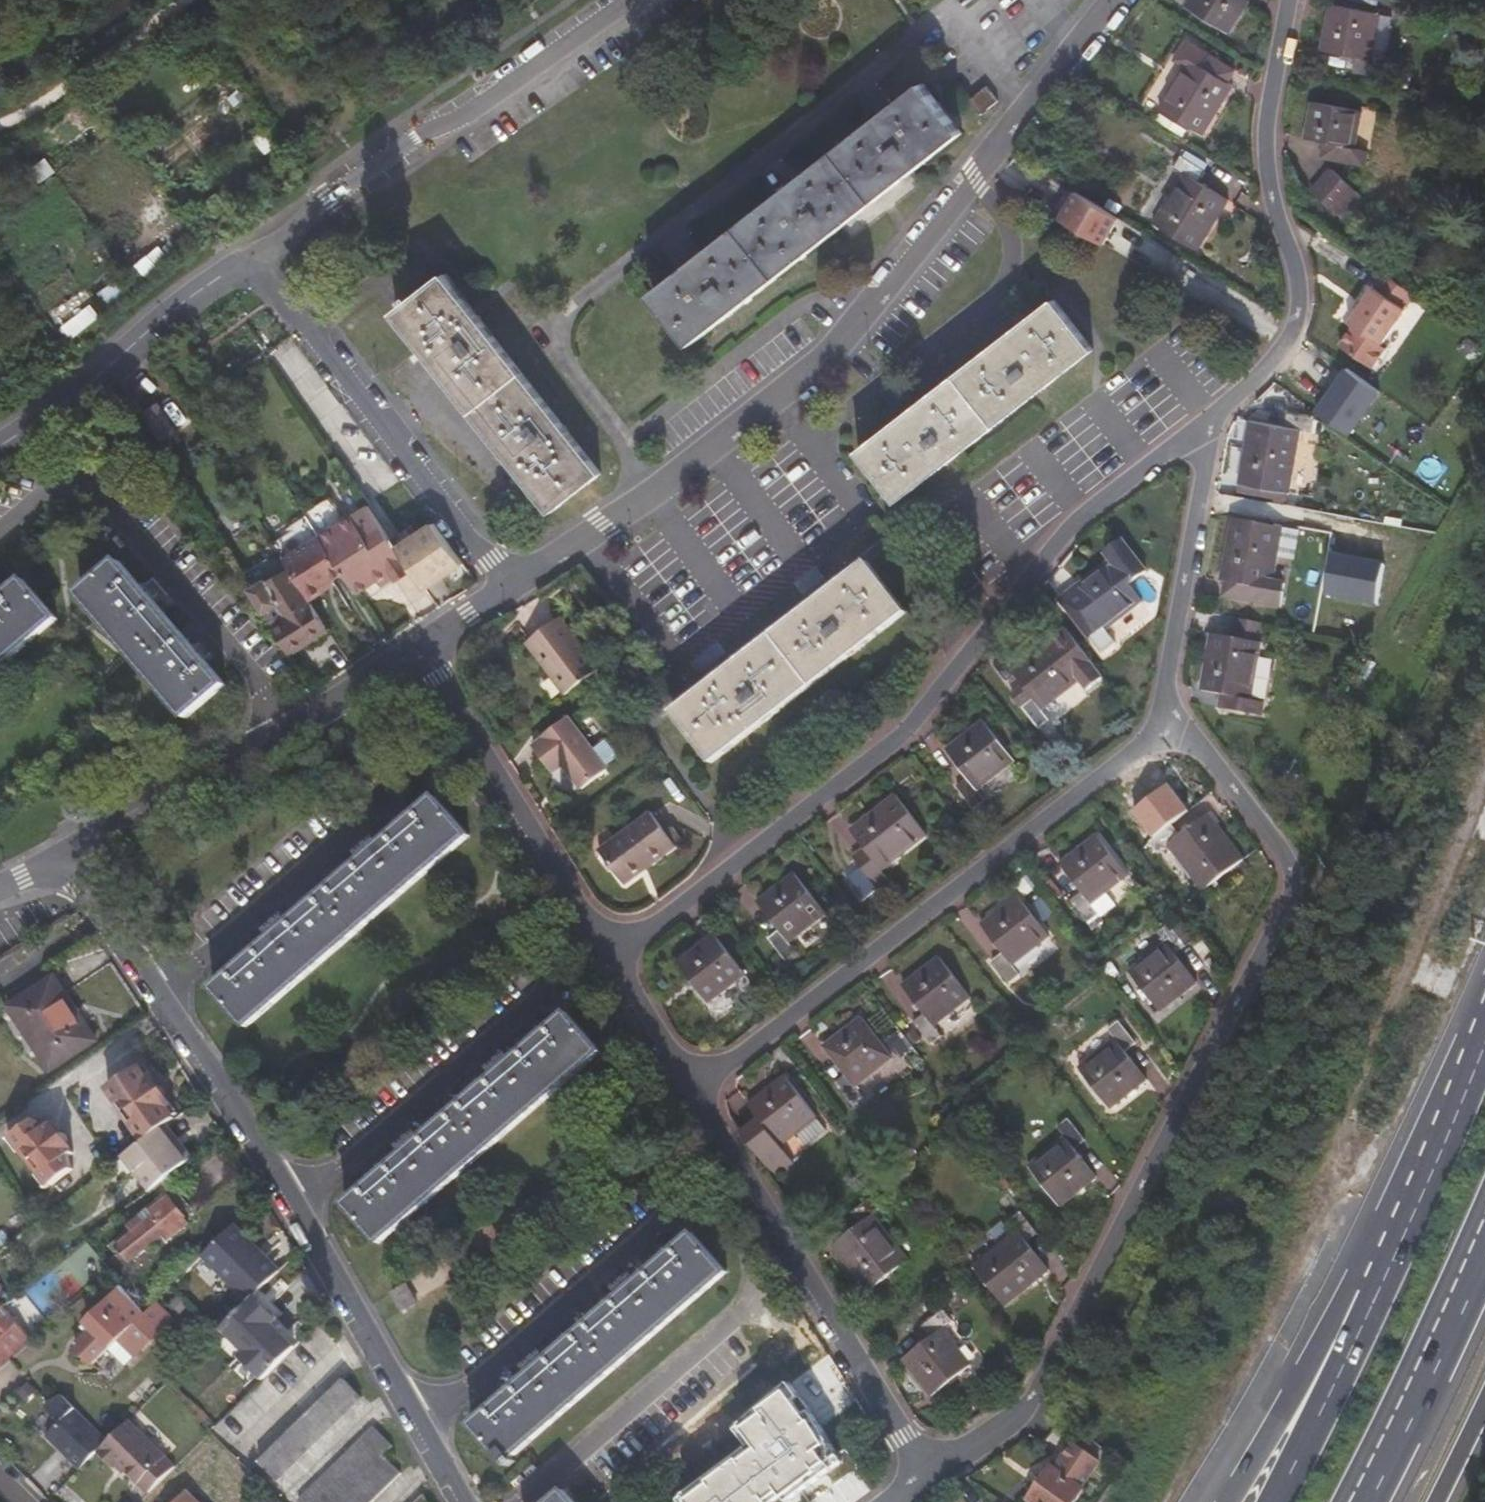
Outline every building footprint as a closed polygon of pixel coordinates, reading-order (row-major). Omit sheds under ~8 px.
[(1225,34),(1245,1),(1243,0),(1187,0),(1182,7),(1225,34)] [(1370,64),(1376,18),(1328,11),(1321,57),(1356,63),(1355,76),(1381,80),(1384,68),(1370,64)] [(1391,19),(1376,18),(1370,64),(1384,68),(1391,19)] [(318,38),(309,27),(299,33),(306,44),(318,38)] [(189,45),(190,47),(197,58),(208,48),(200,40),(198,38),(189,45)] [(1177,51),(1186,58),(1153,103),(1196,133),(1230,86),(1223,81),(1201,66),(1207,56),(1185,40),(1177,51)] [(1229,72),(1207,56),(1201,66),(1223,81),(1229,72)] [(683,352),(953,134),(913,85),(643,303),(683,352)] [(245,97),(236,90),(225,100),(232,107),(245,97)] [(976,118),(992,104),(980,90),(964,103),(976,118)] [(1313,110),(1307,147),(1326,150),(1342,153),(1340,168),(1368,172),(1371,156),(1356,154),(1361,118),(1313,110)] [(1149,111),(1145,121),(1173,137),(1178,127),(1149,111)] [(1324,165),(1340,168),(1342,153),(1326,150),(1324,165)] [(1141,220),(1182,249),(1216,202),(1188,181),(1195,170),(1173,155),(1166,165),(1175,171),(1141,220)] [(55,170),(45,156),(27,167),(37,183),(55,170)] [(1342,225),(1362,200),(1338,182),(1319,206),(1342,225)] [(5,187),(0,188),(0,199),(2,202),(10,195),(5,187)] [(1092,195),(1086,202),(1112,219),(1117,211),(1092,195)] [(103,241),(93,229),(81,237),(92,250),(103,241)] [(1368,343),(1405,293),(1373,271),(1364,286),(1361,285),(1336,320),(1341,324),(1327,343),(1359,366),(1373,347),(1368,343)] [(127,291),(116,276),(95,293),(104,308),(127,291)] [(551,518),(601,478),(443,282),(411,307),(407,303),(400,309),(403,313),(393,322),(551,518)] [(896,502),(1092,351),(1054,301),(856,451),(896,502)] [(99,315),(90,302),(61,325),(67,340),(99,315)] [(1317,409),(1352,433),(1384,389),(1348,364),(1317,409)] [(135,409),(151,436),(165,427),(149,401),(135,409)] [(1236,430),(1228,492),(1281,499),(1289,437),(1300,439),(1302,425),(1276,421),(1274,435),(1236,430)] [(1281,499),(1228,492),(1228,497),(1279,504),(1281,499)] [(302,519),(303,521),(339,577),(354,599),(388,577),(380,565),(352,584),(341,568),(370,549),(351,519),(329,532),(324,524),(331,520),(322,506),(302,519)] [(290,535),(271,549),(281,564),(307,605),(331,590),(328,585),(339,577),(303,521),(288,531),(290,535)] [(1210,592),(1216,593),(1244,596),(1242,610),(1269,614),(1271,601),(1261,600),(1263,588),(1270,536),(1219,528),(1210,592)] [(1141,573),(1116,539),(1099,552),(1106,560),(1054,601),(1095,656),(1109,645),(1099,631),(1137,602),(1124,586),(1141,573)] [(438,594),(457,579),(433,547),(414,561),(438,594)] [(352,584),(380,565),(370,549),(341,568),(352,584)] [(1352,555),(1345,584),(1356,586),(1354,594),(1378,600),(1387,563),(1352,555)] [(185,712),(224,678),(118,557),(80,591),(185,712)] [(268,572),(312,642),(325,634),(307,605),(281,564),(268,572)] [(708,767),(904,617),(866,566),(669,717),(708,767)] [(244,587),(287,658),(312,642),(268,572),(244,587)] [(52,613),(20,577),(0,595),(0,659),(52,613)] [(1272,590),(1263,588),(1261,600),(1271,601),(1272,590)] [(1244,596),(1216,593),(1214,606),(1242,610),(1244,596)] [(521,649),(560,701),(593,675),(555,623),(521,649)] [(1085,689),(1097,678),(1060,628),(1003,671),(1025,701),(1017,708),(1032,729),(1042,720),(1034,710),(1076,679),(1085,689)] [(1229,705),(1227,720),(1258,725),(1260,709),(1248,707),(1256,652),(1203,644),(1195,700),(1214,703),(1229,705)] [(1213,718),(1227,720),(1229,705),(1214,703),(1213,718)] [(1009,762),(979,722),(939,752),(961,781),(953,790),(969,813),(981,804),(972,790),(1009,762)] [(578,798),(603,778),(563,725),(537,746),(538,748),(530,755),(550,781),(559,774),(578,798)] [(922,839),(892,800),(844,834),(866,863),(856,871),(872,894),(883,886),(876,875),(922,839)] [(460,840),(428,803),(204,990),(238,1029),(460,840)] [(1191,895),(1232,864),(1197,817),(1170,837),(1162,828),(1138,846),(1147,857),(1157,850),(1191,895)] [(625,893),(673,853),(646,820),(598,860),(625,893)] [(1079,909),(1116,880),(1086,839),(1047,868),(1069,896),(1059,905),(1076,925),(1085,918),(1079,909)] [(818,919),(787,879),(750,907),(772,935),(762,944),(778,965),(788,958),(781,947),(818,919)] [(1039,939),(1010,898),(973,926),(993,955),(982,963),(998,985),(1009,976),(1002,966),(1039,939)] [(1154,1021),(1192,991),(1171,964),(1180,956),(1163,933),(1153,940),(1160,950),(1123,979),(1154,1021)] [(739,978),(708,938),(670,967),(701,1007),(739,978)] [(960,998),(930,957),(892,986),(913,1016),(904,1023),(920,1045),(930,1036),(923,1026),(960,998)] [(46,1073),(93,1043),(82,1026),(78,1028),(49,981),(5,1009),(46,1073)] [(595,1055),(563,1018),(335,1204),(369,1243),(595,1055)] [(881,1058),(852,1018),(814,1046),(835,1075),(824,1084),(840,1106),(851,1096),(844,1087),(881,1058)] [(1100,1115),(1141,1084),(1120,1056),(1129,1048),(1113,1026),(1103,1033),(1110,1043),(1069,1074),(1100,1115)] [(157,1124),(165,1117),(157,1104),(160,1102),(156,1095),(157,1088),(147,1083),(142,1075),(140,1077),(132,1065),(100,1088),(135,1143),(153,1128),(157,1124)] [(755,1129),(737,1143),(771,1189),(789,1175),(768,1146),(781,1136),(802,1119),(803,1118),(773,1078),(737,1105),(755,1129)] [(802,1119),(781,1136),(790,1149),(812,1132),(802,1119)] [(164,1142),(169,1139),(157,1124),(153,1128),(164,1142)] [(1050,1210),(1086,1183),(1066,1154),(1077,1146),(1060,1124),(1048,1132),(1056,1143),(1021,1170),(1050,1210)] [(135,1198),(183,1156),(169,1139),(164,1142),(153,1128),(135,1143),(108,1166),(135,1198)] [(52,1185),(48,1171),(52,1167),(47,1159),(47,1157),(48,1150),(45,1147),(40,1147),(33,1137),(29,1139),(18,1134),(0,1147),(0,1156),(31,1202),(52,1185)] [(162,1240),(178,1225),(175,1221),(178,1218),(176,1216),(182,1211),(169,1196),(160,1203),(159,1201),(105,1249),(121,1267),(158,1235),(162,1240)] [(855,1295),(896,1264),(862,1217),(871,1210),(863,1198),(839,1216),(847,1227),(820,1248),(855,1295)] [(994,1311),(1041,1276),(1020,1247),(1029,1240),(1013,1218),(1002,1226),(1009,1236),(964,1271),(994,1311)] [(245,1300),(264,1280),(242,1260),(247,1254),(222,1231),(193,1263),(240,1306),(245,1300)] [(497,1456),(723,1272),(691,1234),(465,1418),(497,1456)] [(392,1314),(406,1305),(395,1287),(381,1296),(392,1314)] [(172,1320),(155,1305),(146,1315),(119,1290),(83,1327),(90,1335),(74,1351),(93,1369),(131,1332),(146,1347),(172,1320)] [(236,1354),(263,1325),(268,1320),(245,1300),(240,1306),(214,1333),(236,1354)] [(4,1310),(0,1313),(0,1374),(41,1339),(33,1328),(24,1336),(4,1310)] [(920,1400),(961,1370),(933,1331),(941,1325),(933,1314),(912,1329),(920,1340),(892,1362),(920,1400)] [(253,1381),(285,1346),(263,1325),(236,1354),(231,1359),(253,1381)] [(271,1480),(351,1395),(332,1375),(250,1460),(271,1480)] [(829,1460),(798,1409),(775,1384),(728,1423),(742,1441),(664,1498),(667,1501),(760,1501),(770,1494),(774,1500),(829,1460)] [(46,1434),(81,1467),(110,1437),(62,1390),(47,1406),(61,1419),(46,1434)] [(136,1485),(144,1494),(172,1464),(130,1422),(97,1456),(109,1466),(112,1462),(120,1469),(123,1473),(137,1460),(143,1466),(147,1461),(156,1470),(149,1477),(146,1475),(136,1485)] [(364,1422),(292,1498),(296,1501),(366,1501),(396,1470),(376,1450),(384,1441),(364,1422)] [(1024,1501),(1062,1501),(1072,1487),(1070,1485),(1089,1458),(1062,1439),(1043,1467),(1039,1464),(1017,1497),(1024,1501)] [(123,1473),(136,1485),(146,1475),(149,1477),(156,1470),(147,1461),(143,1466),(137,1460),(123,1473)] [(112,1462),(109,1466),(116,1473),(120,1469),(112,1462)] [(182,1491),(171,1501),(194,1501),(182,1491)] [(554,1491),(540,1501),(562,1501),(554,1491)] [(417,1492),(408,1501),(429,1501),(417,1492)]
